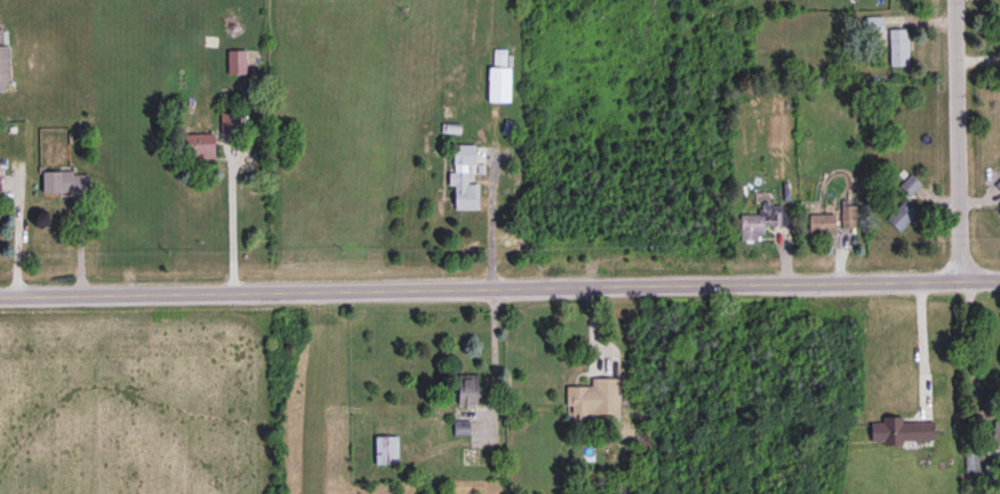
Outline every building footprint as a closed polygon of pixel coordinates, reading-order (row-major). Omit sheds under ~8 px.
[(886,65),(903,64),(902,27),(884,28),(886,65)] [(0,28),(0,81),(11,80),(10,44),(3,44),(3,28),(0,28)] [(489,66),(488,101),(512,102),(512,67),(506,67),(506,48),(493,48),(493,66),(489,66)] [(227,49),(228,74),(247,74),(247,49),(227,49)] [(239,134),(239,112),(220,112),(221,135),(239,134)] [(215,132),(185,133),(185,157),(215,157),(215,132)] [(478,209),(478,182),(468,182),(468,164),(476,164),(476,144),(453,144),(453,171),(449,171),(448,185),(455,185),(455,209),(478,209)] [(88,173),(74,174),(73,170),(43,171),(44,193),(88,192),(88,173)] [(479,374),(462,374),(462,385),(458,385),(458,403),(478,403),(479,374)] [(566,385),(567,405),(571,405),(571,417),(589,417),(589,413),(620,412),(620,377),(592,377),(592,385),(566,385)] [(895,441),(925,441),(925,419),(896,419),(896,416),(876,416),(876,422),(865,422),(865,442),(879,442),(879,448),(896,448),(895,441)] [(454,435),(471,434),(470,419),(454,420),(454,435)] [(375,434),(375,464),(399,464),(398,433),(375,434)]
